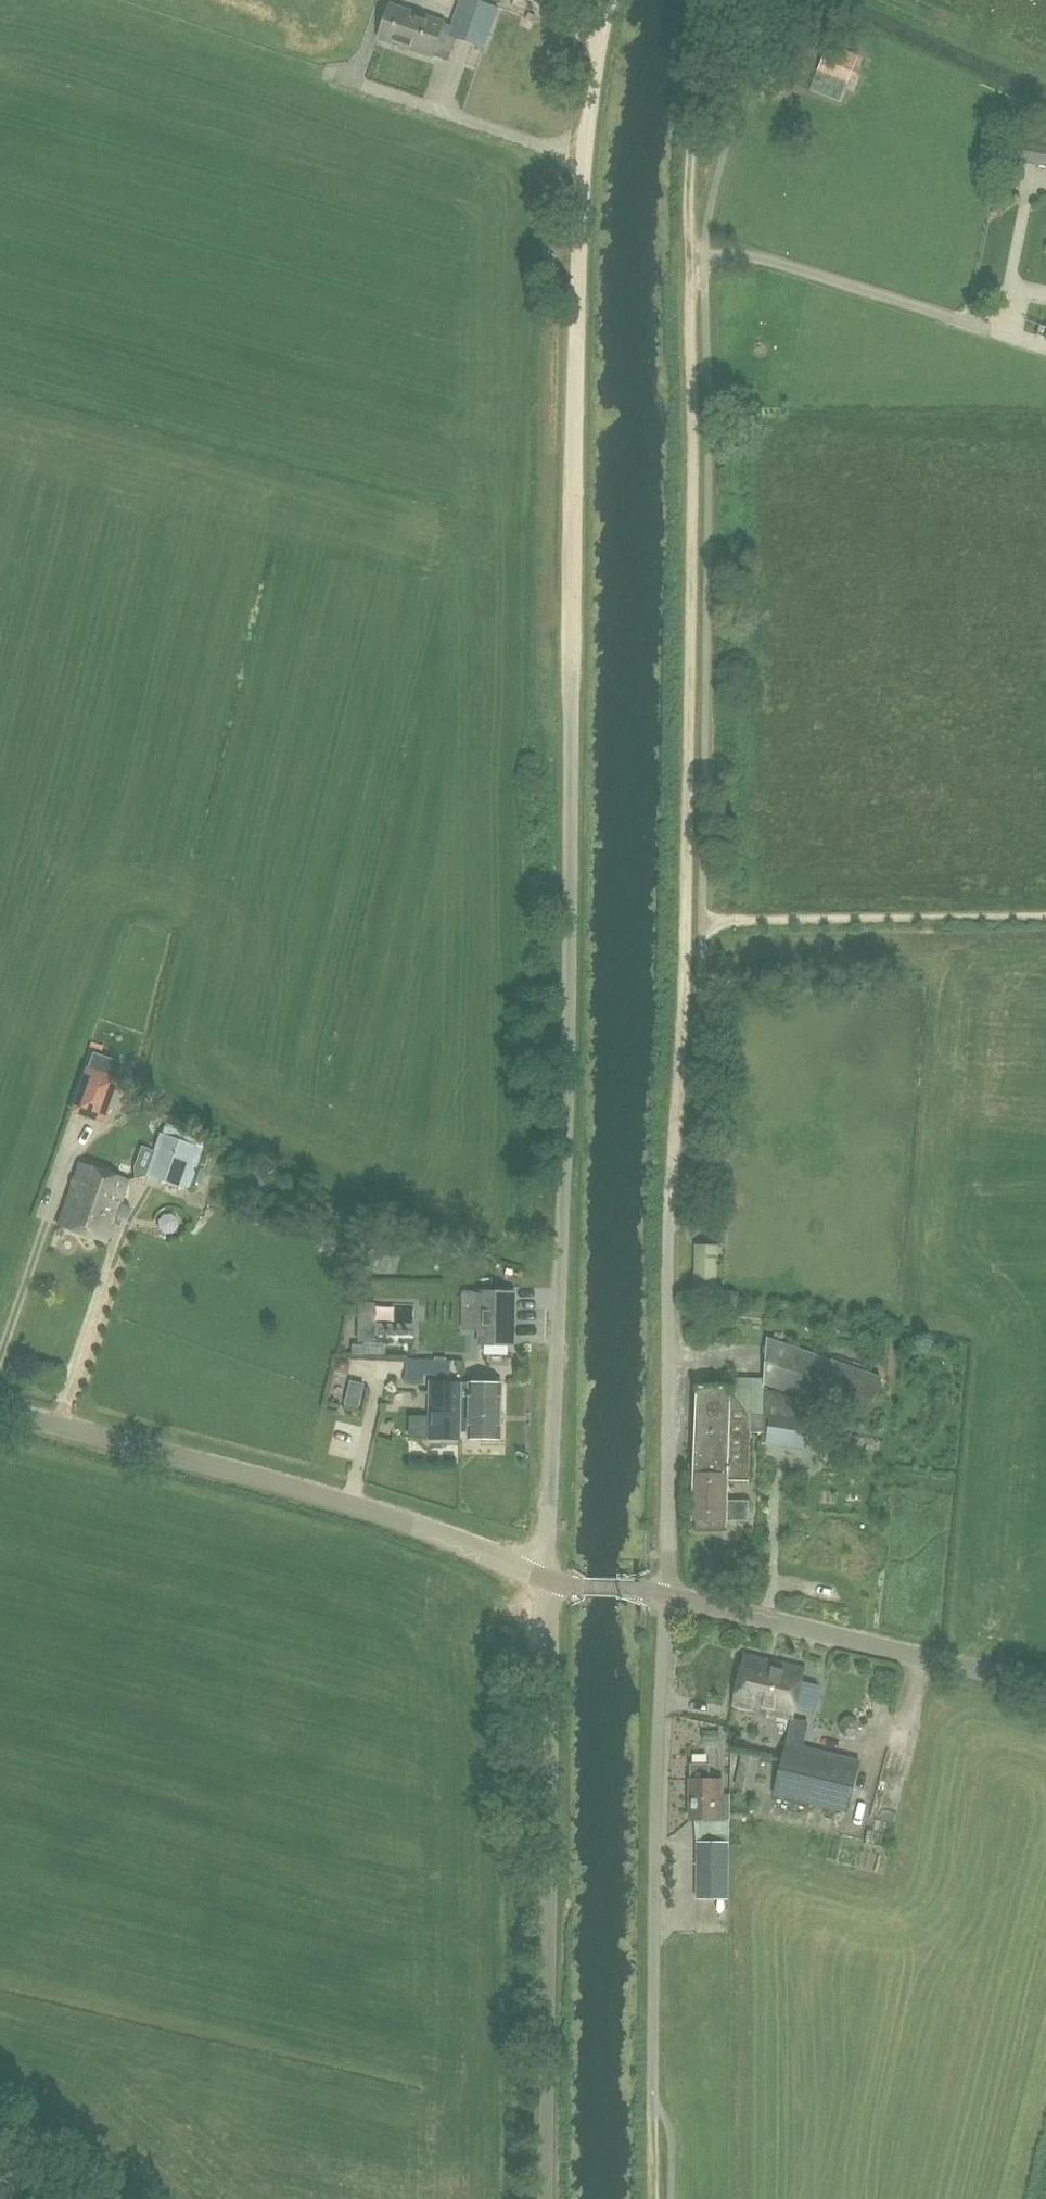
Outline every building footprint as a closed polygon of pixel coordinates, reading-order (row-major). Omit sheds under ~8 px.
[(485,47),(499,6),(480,0),(461,0),(453,24),(391,4),(380,38),(433,56),(441,32),(485,47)] [(829,42),(818,70),(849,83),(860,54),(829,42)] [(1023,125),(1017,160),(1045,165),(1045,129),(1023,125)] [(124,1067),(91,1056),(74,1105),(107,1116),(124,1067)] [(196,1147),(161,1134),(146,1175),(181,1187),(196,1147)] [(127,1180),(103,1172),(80,1163),(69,1192),(104,1204),(106,1199),(119,1203),(127,1180)] [(105,1242),(119,1203),(106,1199),(104,1204),(69,1192),(58,1225),(105,1242)] [(695,1288),(716,1288),(718,1244),(696,1244),(695,1288)] [(518,1292),(483,1291),(481,1344),(516,1345),(518,1292)] [(528,1340),(553,1341),(553,1324),(528,1324),(528,1340)] [(771,1337),(766,1379),(765,1381),(869,1417),(883,1376),(771,1337)] [(451,1376),(451,1361),(409,1358),(407,1381),(423,1382),(424,1374),(451,1376)] [(462,1433),(463,1383),(463,1381),(431,1380),(430,1438),(461,1439),(462,1433)] [(471,1383),(463,1383),(462,1433),(470,1433),(470,1439),(502,1439),(504,1383),(471,1383)] [(751,1482),(753,1434),(752,1421),(730,1395),(731,1387),(698,1386),(694,1480),(730,1481),(751,1482)] [(809,1418),(773,1413),(770,1438),(805,1444),(809,1418)] [(729,1501),(730,1481),(694,1480),(693,1519),(695,1519),(695,1530),(725,1531),(726,1520),(749,1521),(750,1502),(729,1501)] [(805,1666),(781,1661),(746,1653),(735,1703),(794,1716),(805,1666)] [(774,1791),(848,1810),(861,1759),(787,1740),(774,1791)] [(725,1777),(711,1777),(711,1763),(693,1763),(693,1777),(692,1777),(692,1817),(721,1817),(721,1794),(725,1794),(725,1777)] [(731,1840),(699,1840),(699,1895),(731,1895),(731,1840)] [(877,1842),(875,1852),(897,1857),(899,1847),(877,1842)]
